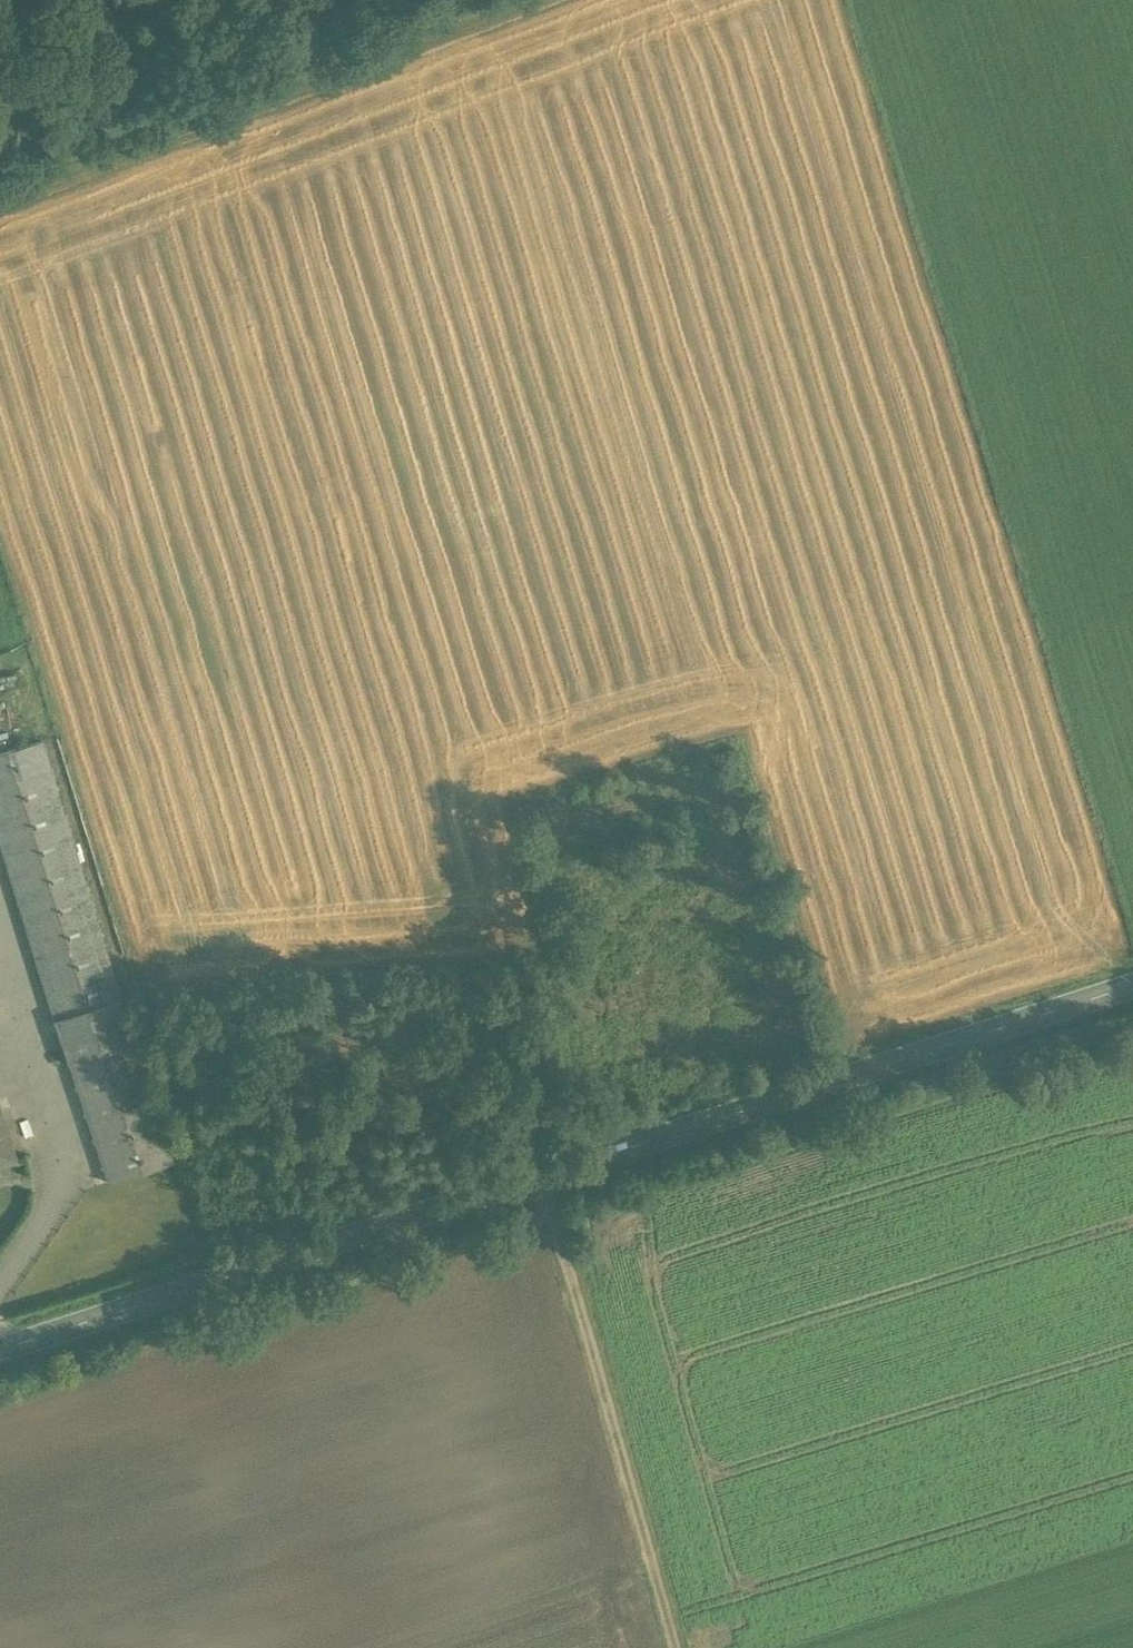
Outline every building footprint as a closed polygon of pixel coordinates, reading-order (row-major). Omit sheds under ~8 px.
[(106,1158),(186,1132),(49,718),(0,735),(0,836),(106,1158)] [(23,1141),(0,1061),(0,1147),(23,1141)]
